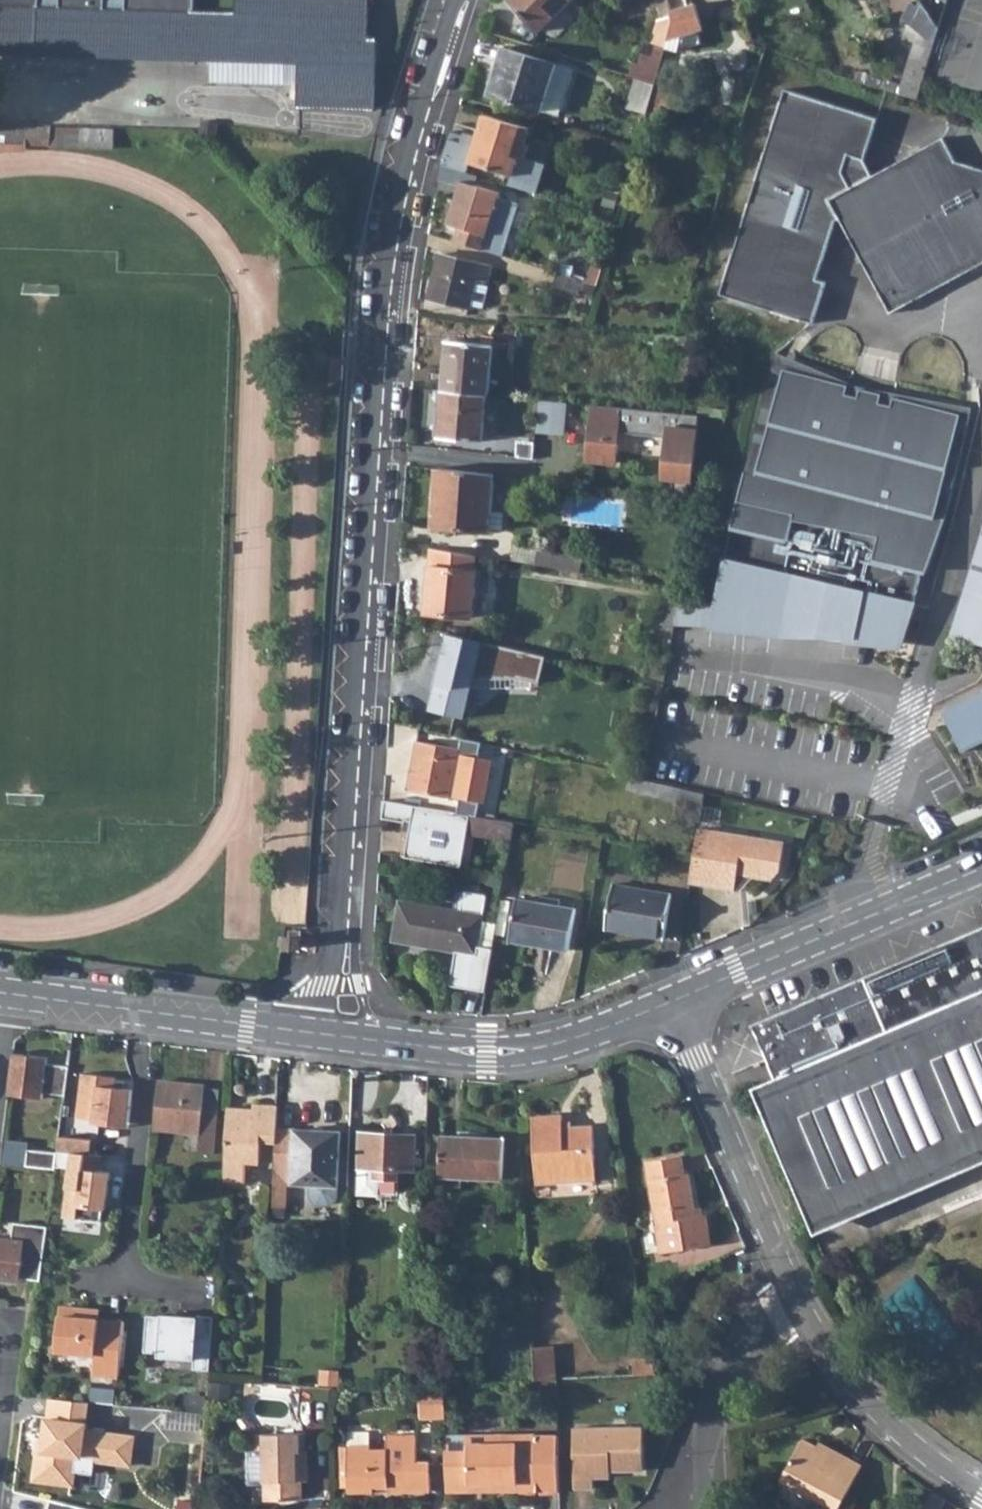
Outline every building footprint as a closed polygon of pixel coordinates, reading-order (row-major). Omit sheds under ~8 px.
[(300,62),(298,106),(374,109),(377,39),(368,39),(369,0),(235,0),(235,13),(193,12),(194,0),(0,0),(0,52),(300,62)] [(540,32),(572,0),(509,0),(540,32)] [(586,7),(578,0),(577,0),(549,28),(557,36),(586,7)] [(672,24),(665,46),(678,50),(701,44),(697,31),(701,30),(696,11),(691,12),(689,6),(670,12),(671,17),(672,20),(672,24)] [(926,10),(900,95),(917,100),(924,77),(931,50),(939,29),(926,10)] [(658,21),(653,43),(665,46),(672,24),(672,20),(671,17),(658,21)] [(647,41),(636,79),(654,85),(665,46),(653,43),(647,41)] [(503,48),(487,95),(540,111),(555,64),(503,48)] [(634,78),(626,108),(646,113),(654,85),(636,79),(634,78)] [(785,88),(720,294),(813,323),(825,282),(809,277),(815,258),(822,260),(834,221),(838,219),(888,312),(981,262),(981,207),(974,204),(975,199),(971,192),(966,190),(972,168),(954,163),(941,138),(850,186),(842,171),(848,154),(864,159),(877,117),(785,88)] [(480,141),(475,140),(468,164),(533,183),(538,167),(535,162),(525,159),(529,147),(524,146),(528,129),(487,117),(480,141)] [(27,143),(28,123),(0,123),(0,143),(27,143)] [(972,168),(966,190),(971,192),(975,199),(974,204),(981,207),(981,171),(972,168)] [(458,228),(454,242),(503,256),(518,204),(498,198),(498,195),(461,183),(448,225),(458,228)] [(440,254),(428,299),(467,308),(475,278),(487,280),(490,266),(440,254)] [(582,280),(557,273),(552,287),(577,294),(582,280)] [(447,342),(443,391),(485,394),(488,394),(492,345),(447,342)] [(848,385),(783,368),(757,474),(746,471),(732,530),(709,628),(781,636),(792,587),(802,589),(798,609),(846,621),(845,635),(876,638),(879,628),(906,635),(917,604),(914,603),(922,570),(927,571),(945,517),(936,515),(960,414),(894,397),(891,406),(879,403),(882,394),(860,388),(858,397),(846,394),(848,385)] [(485,394),(443,391),(439,436),(481,439),(485,394)] [(541,398),(539,431),(568,434),(571,401),(541,398)] [(698,414),(592,404),(586,460),(615,463),(618,431),(667,435),(664,467),(693,469),(698,414)] [(494,472),(437,467),(433,526),(490,531),(490,529),(503,530),(504,512),(492,511),(494,472)] [(688,477),(673,475),(671,495),(686,497),(688,477)] [(967,587),(981,592),(981,537),(967,587)] [(539,546),(536,564),(581,572),(584,554),(539,546)] [(472,554),(432,547),(425,612),(471,616),(475,569),(471,569),(472,554)] [(683,589),(667,587),(658,627),(675,630),(683,589)] [(952,638),(981,646),(981,592),(967,587),(952,638)] [(445,629),(427,707),(465,717),(484,639),(445,629)] [(944,715),(963,754),(981,745),(981,697),(944,715)] [(416,740),(407,789),(450,797),(460,748),(416,740)] [(628,789),(682,801),(686,787),(643,778),(631,775),(628,789)] [(686,787),(682,801),(694,804),(691,819),(699,820),(705,791),(686,787)] [(470,814),(383,800),(382,818),(405,822),(405,818),(411,819),(405,856),(461,866),(467,830),(470,814)] [(470,814),(467,830),(512,838),(515,821),(470,814)] [(700,826),(690,880),(733,887),(734,876),(749,878),(753,874),(772,878),(781,869),(787,840),(700,826)] [(617,883),(608,926),(667,938),(675,894),(617,883)] [(452,983),(487,989),(494,949),(477,945),(485,895),(463,891),(460,911),(400,901),(393,938),(458,949),(452,983)] [(516,896),(510,939),(570,947),(576,906),(516,896)] [(811,1229),(981,1156),(981,928),(748,1026),(771,1082),(752,1089),(811,1229)] [(47,1056),(12,1052),(7,1093),(18,1091),(18,1094),(42,1097),(43,1091),(64,1094),(68,1065),(68,1064),(46,1062),(47,1056)] [(94,1118),(128,1121),(131,1089),(114,1088),(115,1078),(82,1075),(76,1119),(94,1121),(94,1118)] [(198,1132),(198,1130),(200,1115),(216,1116),(219,1089),(205,1087),(204,1086),(159,1081),(153,1127),(198,1132)] [(226,1110),(221,1181),(245,1183),(246,1163),(258,1163),(259,1143),(276,1143),(276,1128),(277,1104),(264,1104),(253,1103),(253,1108),(239,1107),(239,1111),(226,1110)] [(564,1112),(534,1114),(538,1181),(597,1178),(594,1123),(564,1125),(564,1112)] [(200,1115),(198,1130),(216,1132),(217,1119),(216,1116),(200,1115)] [(339,1131),(294,1129),(276,1128),(276,1143),(273,1190),(292,1191),(293,1183),(310,1183),(310,1195),(315,1201),(330,1201),(336,1196),(336,1185),(339,1131)] [(361,1131),(358,1192),(378,1193),(379,1177),(398,1178),(399,1168),(415,1168),(417,1133),(361,1131)] [(441,1134),(440,1175),(503,1178),(505,1137),(441,1134)] [(91,1139),(59,1136),(57,1151),(89,1154),(91,1139)] [(56,1152),(27,1148),(25,1164),(54,1168),(55,1167),(56,1152)] [(89,1154),(57,1151),(56,1152),(55,1167),(70,1169),(65,1218),(102,1222),(104,1209),(106,1209),(110,1172),(98,1171),(100,1155),(89,1154)] [(681,1155),(646,1161),(661,1252),(710,1244),(705,1215),(695,1216),(688,1173),(684,1174),(681,1155)] [(0,1236),(0,1278),(20,1280),(20,1277),(40,1279),(41,1267),(47,1225),(13,1221),(11,1237),(0,1236)] [(93,1374),(119,1376),(124,1321),(85,1317),(86,1309),(61,1306),(56,1350),(95,1354),(93,1374)] [(86,1309),(85,1317),(99,1319),(100,1310),(86,1309)] [(193,1368),(210,1370),(213,1316),(197,1315),(196,1319),(147,1315),(144,1352),(194,1355),(193,1368)] [(555,1344),(532,1346),(534,1378),(557,1378),(555,1344)] [(653,1357),(635,1358),(637,1373),(658,1372),(653,1357)] [(423,1416),(446,1416),(446,1386),(423,1388),(423,1416)] [(200,1426),(200,1410),(173,1411),(173,1427),(200,1426)] [(87,1423),(47,1417),(43,1450),(38,1449),(34,1479),(73,1484),(75,1471),(93,1473),(95,1460),(130,1465),(134,1436),(85,1429),(87,1423)] [(644,1427),(574,1429),(575,1490),(597,1489),(596,1479),(612,1478),(613,1471),(645,1470),(644,1427)] [(266,1500),(300,1500),(300,1481),(304,1481),(304,1468),(310,1469),(311,1451),(307,1451),(307,1434),(258,1434),(258,1450),(266,1450),(266,1500)] [(372,1445),(349,1445),(350,1493),(375,1492),(375,1484),(389,1484),(389,1492),(432,1492),(431,1461),(419,1461),(418,1434),(389,1434),(388,1449),(372,1449),(372,1445)] [(505,1435),(447,1435),(448,1489),(471,1490),(472,1481),(519,1480),(519,1488),(561,1488),(559,1434),(538,1435),(538,1442),(505,1442),(505,1435)] [(838,1508),(841,1508),(867,1468),(854,1459),(850,1464),(811,1437),(786,1475),(838,1508)] [(49,1499),(46,1508),(91,1508),(49,1499)]
